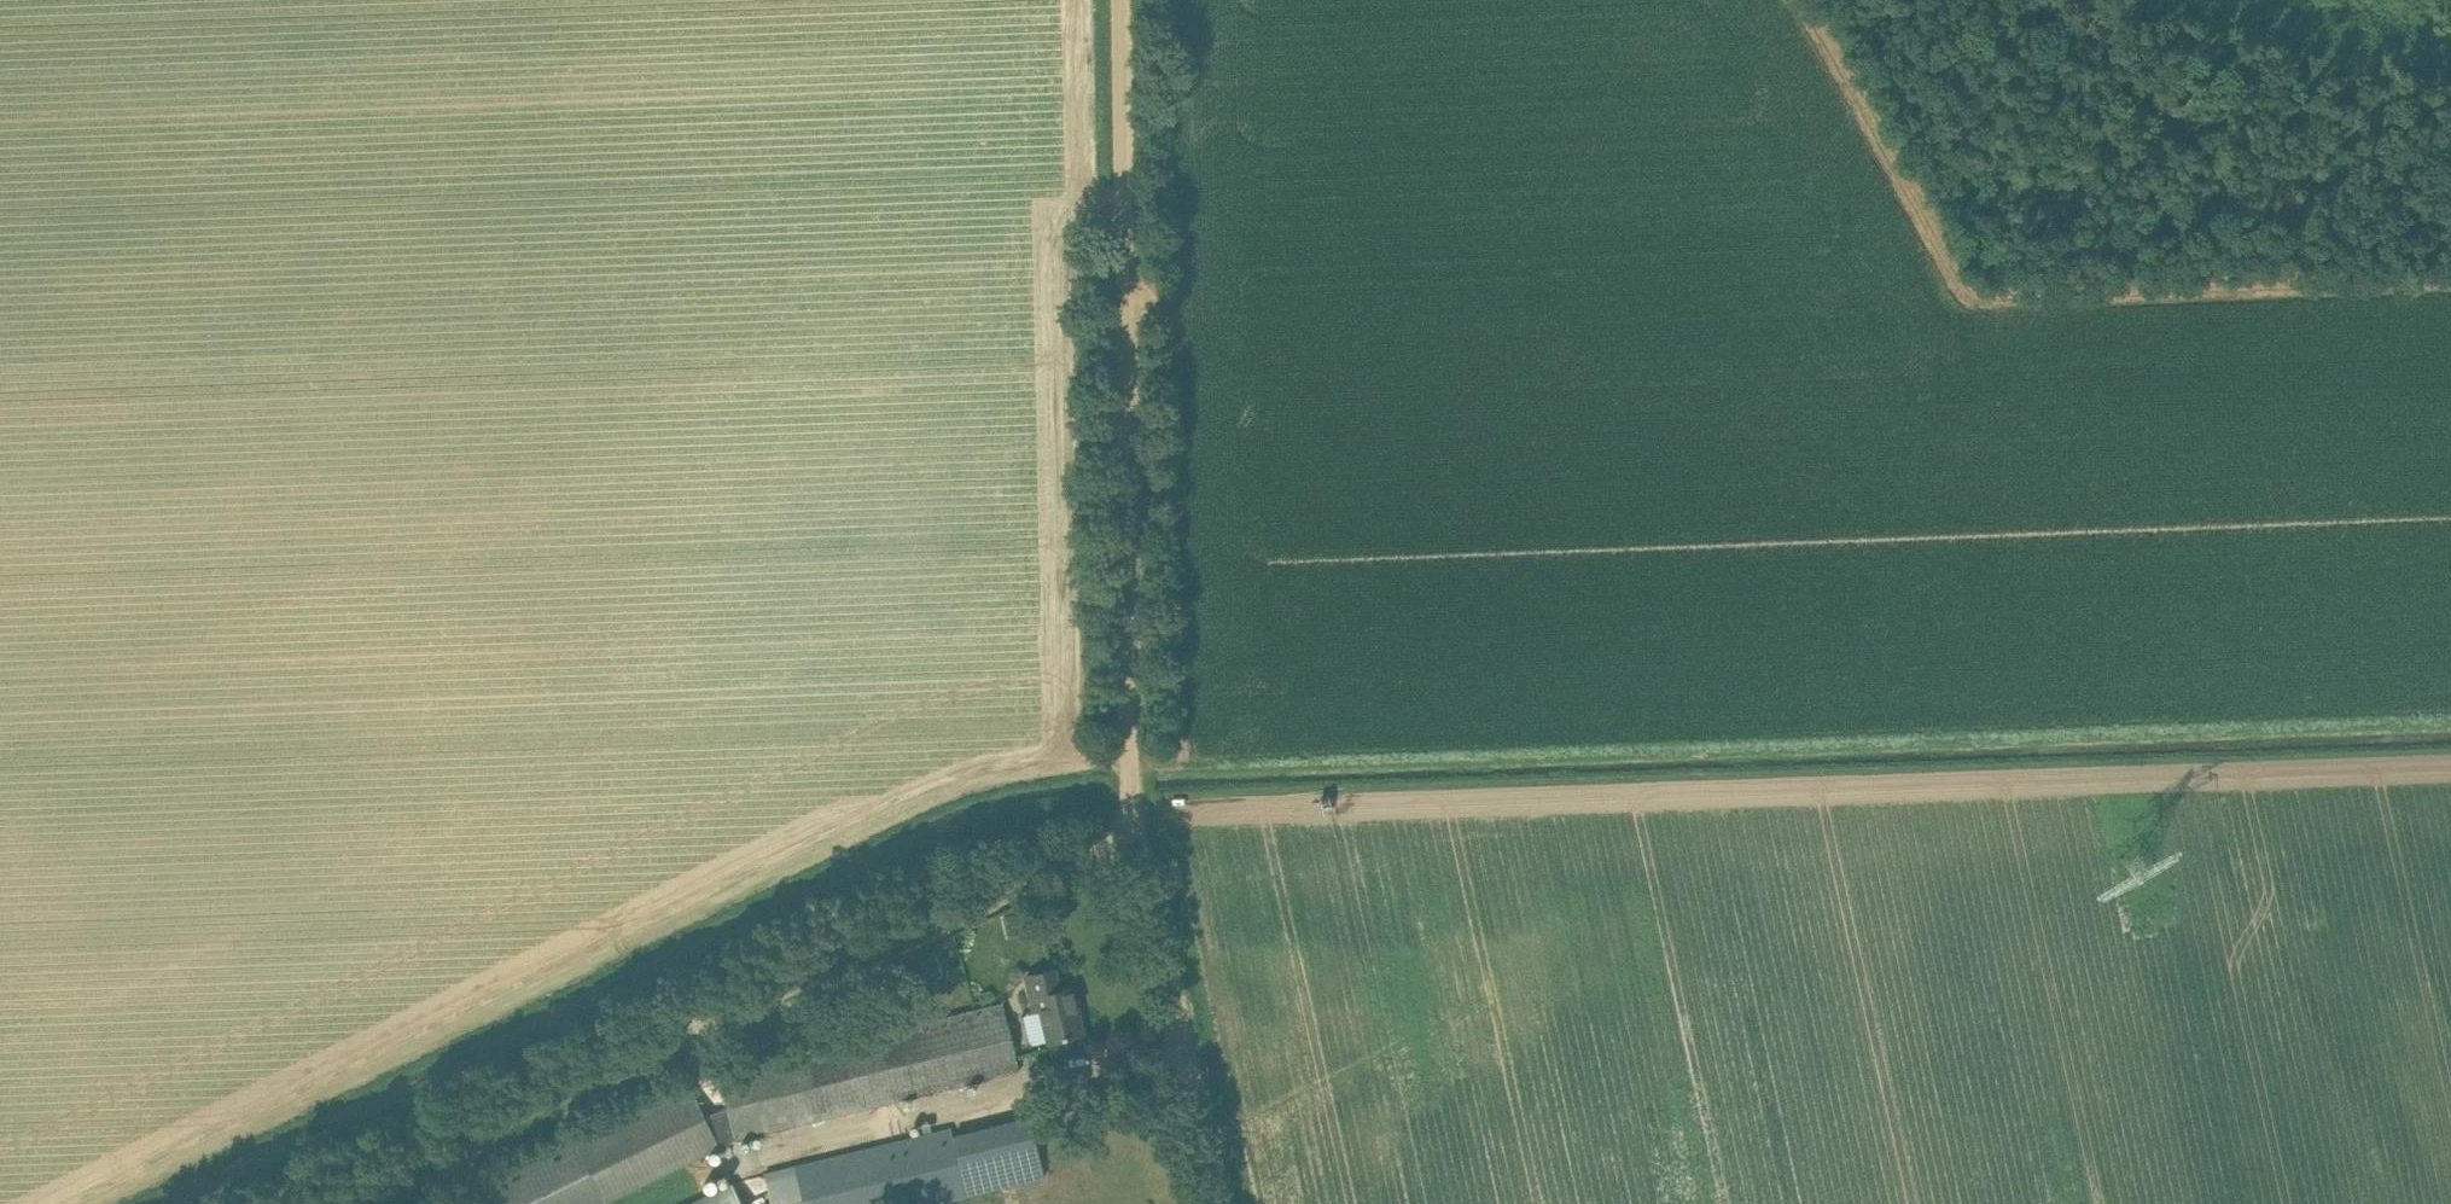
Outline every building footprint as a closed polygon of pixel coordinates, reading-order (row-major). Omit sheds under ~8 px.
[(1035,1010),(1042,1009),(1049,1041),(1085,1033),(1077,999),(1074,1000),(1072,993),(1075,993),(1068,963),(1026,973),(1035,1010)] [(732,1127),(721,1129),(724,1141),(1019,1069),(1003,1004),(719,1072),(732,1127)] [(430,1203),(603,1203),(721,1145),(684,1073),(430,1203)] [(766,1173),(773,1203),(929,1203),(1046,1176),(1032,1117),(954,1136),(952,1128),(766,1173)] [(689,1203),(766,1203),(751,1176),(734,1185),(733,1183),(689,1203)]
